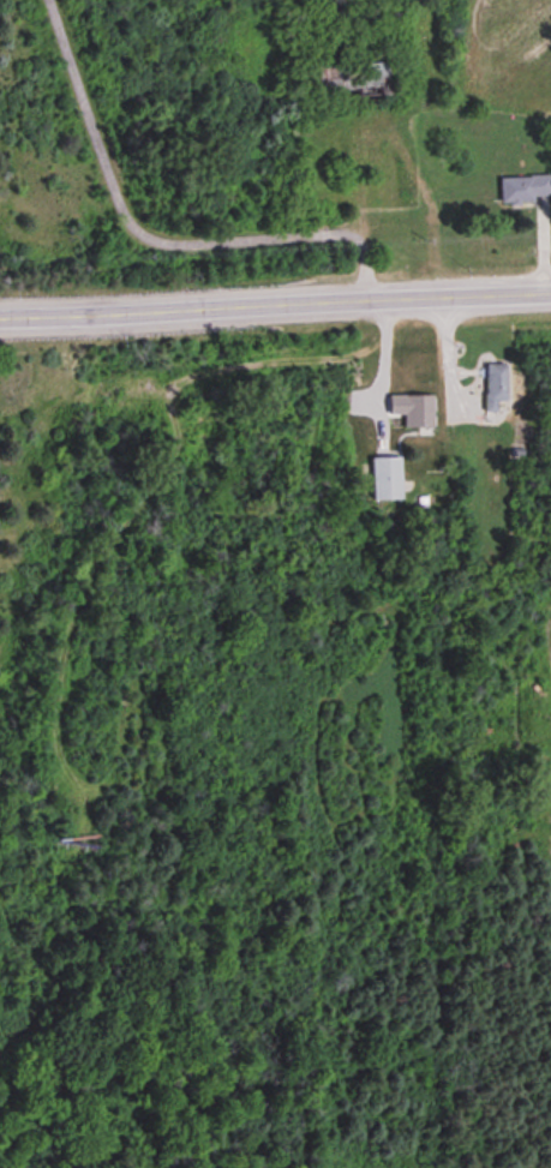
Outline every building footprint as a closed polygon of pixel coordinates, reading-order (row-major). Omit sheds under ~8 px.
[(389,71),(317,71),(317,98),(389,98),(389,71)] [(501,203),(550,203),(550,177),(501,177),(501,203)] [(508,403),(508,365),(486,365),(486,414),(498,414),(498,403),(508,403)] [(401,500),(401,458),(373,458),(373,500),(401,500)]
